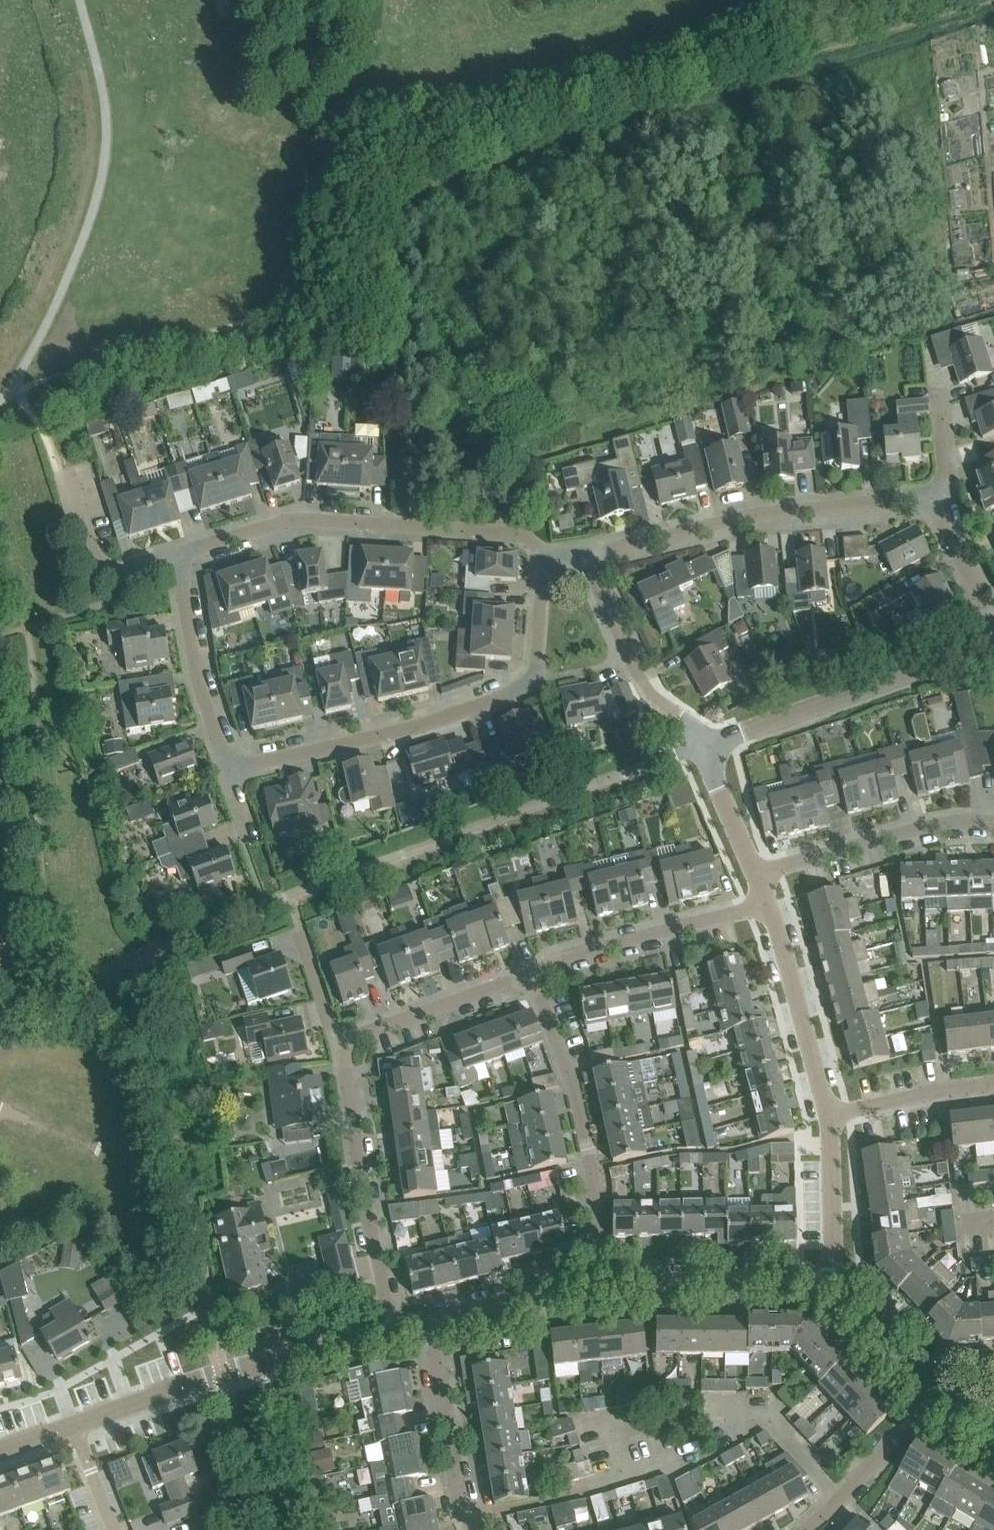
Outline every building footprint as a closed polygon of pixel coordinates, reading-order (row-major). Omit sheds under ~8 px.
[(930,338),(937,361),(951,357),(959,384),(992,373),(981,340),(966,344),(961,328),(930,338)] [(372,353),(371,365),(381,366),(382,353),(372,353)] [(309,354),(286,361),(292,379),(312,373),(313,365),(310,355),(309,354)] [(801,385),(791,386),(792,396),(802,395),(801,385)] [(964,399),(969,416),(975,414),(982,438),(993,435),(993,390),(964,399)] [(871,431),(869,411),(868,400),(846,401),(849,430),(837,431),(837,434),(821,436),(822,445),(824,465),(834,464),(834,467),(837,469),(841,469),(841,471),(859,469),(855,433),(871,431)] [(901,456),(901,461),(920,459),(916,415),(929,414),(927,400),(901,403),(902,416),(897,416),(898,430),(883,431),(885,458),(901,456)] [(739,403),(722,407),(729,438),(747,434),(739,403)] [(153,405),(138,409),(142,422),(157,417),(153,405)] [(86,427),(90,439),(107,435),(103,422),(86,427)] [(692,422),(675,426),(680,446),(697,441),(692,422)] [(326,494),(343,495),(347,437),(315,435),(309,434),(308,458),(308,459),(307,479),(317,479),(317,487),(327,488),(326,494)] [(629,436),(612,441),(617,461),(597,465),(596,462),(561,470),(566,492),(568,491),(567,488),(592,481),(601,520),(623,514),(623,513),(634,511),(624,471),(637,468),(629,436)] [(347,437),(343,495),(359,496),(360,490),(370,490),(370,486),(386,487),(385,459),(372,458),(373,451),(372,451),(373,439),(347,437)] [(274,491),(300,483),(289,445),(271,450),(267,439),(248,444),(250,452),(256,471),(267,468),(274,491)] [(762,443),(766,482),(794,480),(793,470),(800,469),(801,471),(815,469),(812,440),(790,442),(790,440),(762,443)] [(247,445),(211,455),(226,505),(252,497),(248,487),(259,484),(247,445)] [(710,473),(715,492),(746,484),(741,465),(737,446),(705,454),(710,473)] [(697,447),(683,450),(682,451),(685,462),(652,470),(657,490),(654,491),(657,503),(660,503),(660,505),(695,497),(694,490),(707,486),(702,467),(698,447),(697,447)] [(211,455),(175,466),(183,492),(193,489),(200,513),(226,505),(211,455)] [(985,511),(993,508),(993,457),(977,463),(981,474),(977,476),(981,489),(978,490),(985,511)] [(148,479),(140,481),(155,531),(180,523),(172,495),(183,492),(175,466),(164,470),(169,485),(151,490),(148,479)] [(155,531),(140,481),(133,483),(136,495),(119,500),(115,489),(113,480),(101,484),(114,525),(124,521),(129,536),(138,533),(139,535),(155,531)] [(844,558),(869,558),(868,558),(885,556),(893,573),(929,554),(915,528),(879,546),(867,548),(866,536),(843,539),(844,558)] [(360,570),(349,569),(349,573),(346,599),(346,602),(370,604),(371,590),(385,591),(387,552),(361,550),(360,570)] [(734,571),(737,599),(754,597),(754,590),(776,588),(775,570),(773,550),(745,553),(747,570),(734,571)] [(712,559),(725,589),(733,586),(730,551),(712,559)] [(279,565),(283,578),(292,607),(303,605),(301,595),(318,593),(319,603),(346,599),(349,573),(349,569),(348,569),(348,573),(325,576),(322,552),(296,556),(297,563),(279,565)] [(413,554),(387,552),(385,591),(400,593),(400,603),(409,604),(410,593),(422,594),(423,578),(411,578),(413,554)] [(466,568),(464,590),(490,592),(490,580),(515,581),(517,555),(477,552),(476,569),(466,568)] [(786,594),(793,612),(810,611),(809,593),(828,591),(826,571),(824,552),(796,554),(799,586),(785,587),(786,594)] [(266,562),(242,570),(253,608),(268,603),(271,613),(292,607),(283,578),(272,581),(266,562)] [(693,586),(690,581),(682,563),(664,570),(666,575),(637,588),(645,607),(649,605),(651,610),(650,611),(661,634),(678,627),(672,612),(685,607),(678,593),(693,586)] [(253,608),(242,570),(217,577),(220,590),(213,592),(213,593),(215,600),(214,601),(213,603),(213,605),(207,606),(212,631),(241,622),(238,612),(253,608)] [(910,591),(917,606),(919,610),(907,615),(916,635),(930,630),(926,624),(956,609),(939,576),(910,591)] [(430,578),(429,590),(441,591),(442,579),(430,578)] [(872,597),(874,600),(879,610),(905,596),(899,583),(872,597)] [(473,616),(472,631),(512,634),(514,608),(477,606),(478,594),(465,593),(463,615),(473,616)] [(724,602),(723,620),(728,621),(728,625),(744,616),(734,598),(729,601),(729,602),(724,602)] [(105,626),(109,645),(122,644),(126,671),(134,670),(153,666),(153,662),(169,660),(164,628),(148,631),(146,619),(105,626)] [(743,622),(732,628),(738,640),(749,634),(743,622)] [(472,631),(462,630),(462,631),(458,630),(457,645),(461,645),(461,646),(457,646),(457,650),(455,670),(484,672),(485,659),(510,660),(512,634),(472,631)] [(685,662),(704,697),(733,681),(717,654),(728,648),(718,630),(689,646),(695,656),(685,662)] [(410,653),(394,656),(403,696),(428,690),(423,668),(435,665),(429,638),(407,643),(410,653)] [(403,696),(394,656),(379,660),(377,650),(355,655),(360,680),(372,677),(378,701),(403,696)] [(351,682),(357,680),(351,652),(329,656),(332,671),(316,674),(325,713),(351,708),(348,695),(354,693),(351,682)] [(284,682),(268,685),(277,724),(314,716),(302,667),(281,672),(284,682)] [(172,675),(165,676),(118,683),(126,731),(140,728),(173,723),(170,701),(176,700),(172,675)] [(277,724),(268,685),(253,689),(251,679),(228,684),(233,709),(246,706),(252,730),(277,724)] [(637,712),(624,684),(610,690),(611,692),(602,694),(600,687),(579,691),(578,688),(561,691),(567,726),(606,718),(606,716),(621,713),(623,719),(637,712)] [(938,737),(930,739),(943,789),(969,783),(965,768),(981,768),(978,742),(976,733),(977,733),(966,692),(952,692),(961,728),(955,729),(959,744),(941,748),(938,737)] [(498,769),(487,774),(491,786),(518,776),(512,760),(541,749),(537,737),(541,736),(544,733),(545,728),(543,724),(540,722),(536,721),(532,722),(528,711),(498,722),(504,739),(499,741),(498,738),(497,739),(500,747),(491,750),(498,769)] [(977,733),(976,733),(978,742),(981,768),(993,767),(993,732),(977,733)] [(943,789),(930,739),(923,741),(926,752),(908,757),(902,735),(893,738),(895,748),(902,776),(912,773),(917,793),(927,791),(927,793),(943,789)] [(470,771),(466,756),(461,739),(448,743),(449,748),(445,749),(443,742),(406,753),(417,787),(468,772),(470,771)] [(121,742),(105,744),(107,757),(122,754),(121,742)] [(187,743),(150,756),(160,785),(197,771),(187,743)] [(491,786),(487,774),(477,747),(476,748),(478,752),(466,756),(470,771),(468,772),(477,804),(495,798),(491,786)] [(880,764),(863,769),(872,805),(881,802),(882,805),(898,801),(892,778),(902,776),(895,748),(877,753),(880,764)] [(108,760),(113,773),(139,763),(135,750),(108,760)] [(348,805),(352,804),(353,805),(371,801),(374,813),(394,808),(389,785),(377,787),(371,761),(344,767),(348,788),(345,789),(341,791),(340,795),(339,799),(341,802),(344,805),(348,805)] [(842,762),(825,766),(834,805),(844,802),(847,814),(863,810),(862,807),(872,805),(863,769),(845,773),(842,762)] [(834,805),(825,766),(813,769),(818,786),(801,791),(798,779),(790,781),(803,832),(819,827),(819,825),(828,822),(825,807),(834,805)] [(264,791),(274,835),(276,834),(274,827),(303,820),(304,828),(321,824),(318,809),(311,781),(309,781),(307,775),(289,780),(291,785),(264,791)] [(803,832),(790,781),(783,783),(786,795),(768,799),(765,787),(753,791),(764,834),(776,831),(777,838),(803,832)] [(161,827),(171,854),(199,844),(195,833),(217,825),(207,797),(191,802),(190,799),(167,807),(173,823),(161,827)] [(400,806),(406,823),(429,814),(423,798),(400,806)] [(330,807),(318,809),(321,824),(333,821),(330,807)] [(630,810),(617,815),(622,826),(634,822),(630,810)] [(199,844),(171,854),(157,859),(158,861),(159,860),(162,867),(169,871),(176,868),(181,881),(192,877),(199,893),(221,885),(220,881),(235,876),(225,848),(203,856),(199,844)] [(689,846),(682,848),(694,898),(721,891),(711,853),(692,857),(689,846)] [(656,850),(645,853),(653,884),(663,881),(669,905),(694,898),(682,848),(674,850),(677,861),(660,866),(656,850)] [(632,908),(648,904),(643,886),(653,884),(645,853),(645,851),(627,856),(630,867),(613,872),(622,908),(631,905),(632,908)] [(924,900),(946,899),(947,899),(946,865),(946,856),(935,856),(935,866),(923,866),(924,900)] [(583,863),(573,865),(578,887),(588,884),(597,917),(613,913),(612,910),(622,908),(613,872),(595,876),(592,865),(584,867),(583,863)] [(487,864),(479,867),(484,883),(492,880),(487,864)] [(990,864),(967,865),(969,898),(992,898),(990,864)] [(546,876),(538,878),(552,929),(578,922),(569,889),(578,887),(573,865),(563,868),(566,884),(549,888),(546,876)] [(947,899),(946,899),(947,912),(970,911),(969,898),(967,865),(946,865),(947,899)] [(901,901),(924,900),(923,866),(899,867),(901,901)] [(887,874),(879,875),(882,896),(890,895),(887,874)] [(534,892),(503,900),(512,927),(523,924),(526,935),(552,929),(538,878),(531,880),(534,892)] [(487,911),(470,917),(482,952),(492,949),(493,951),(508,945),(503,930),(512,927),(503,900),(497,884),(488,887),(491,896),(483,899),(487,911)] [(406,887),(384,894),(390,911),(412,903),(406,887)] [(807,898),(813,919),(858,907),(856,898),(842,901),(839,890),(807,898)] [(442,916),(432,920),(440,942),(444,952),(454,949),(459,963),(475,958),(474,955),(482,952),(470,917),(465,903),(441,913),(442,916)] [(815,940),(815,941),(847,933),(847,932),(850,931),(848,922),(861,918),(858,907),(813,919),(818,939),(815,940)] [(352,919),(348,908),(337,912),(341,923),(352,919)] [(397,930),(415,979),(440,970),(435,955),(444,952),(440,942),(432,920),(423,923),(426,932),(409,939),(405,927),(397,930)] [(374,942),(364,946),(373,969),(382,966),(390,988),(415,979),(397,930),(390,933),(394,944),(377,950),(374,942)] [(815,941),(821,963),(866,951),(864,940),(850,944),(847,933),(815,941)] [(899,933),(891,935),(893,943),(900,941),(899,933)] [(373,969),(364,946),(363,942),(344,949),(348,961),(330,967),(343,1005),(369,995),(364,980),(375,976),(372,969),(373,969)] [(985,945),(971,946),(971,953),(985,952),(985,945)] [(971,953),(971,946),(957,947),(957,954),(971,953)] [(939,948),(926,949),(926,957),(939,956),(939,948)] [(248,949),(220,959),(225,975),(237,971),(240,980),(248,1003),(250,1004),(259,1001),(260,1001),(291,990),(279,955),(253,964),(248,949)] [(926,957),(926,949),(911,950),(912,958),(926,957)] [(821,963),(827,985),(858,976),(855,963),(869,959),(866,951),(821,963)] [(704,966),(710,989),(744,979),(738,957),(704,966)] [(992,959),(979,960),(980,968),(993,967),(992,959)] [(969,960),(957,961),(958,969),(970,969),(969,960)] [(958,969),(957,961),(945,962),(946,970),(958,969)] [(200,962),(187,966),(191,979),(204,975),(200,962)] [(687,970),(675,973),(679,995),(691,993),(690,990),(687,970)] [(669,975),(646,979),(653,1013),(675,1009),(669,975)] [(827,985),(832,1006),(879,994),(876,983),(861,987),(858,976),(827,985)] [(646,979),(624,983),(631,1017),(653,1013),(646,979)] [(710,989),(716,1010),(749,1001),(744,979),(710,989)] [(624,983),(601,988),(607,1022),(631,1017),(624,983)] [(607,1022),(601,988),(578,992),(585,1026),(607,1022)] [(897,989),(879,994),(880,1000),(882,1006),(900,1001),(897,990),(897,989)] [(841,1025),(869,1017),(866,1005),(880,1000),(879,994),(832,1006),(837,1026),(841,1025)] [(723,1034),(730,1031),(764,1022),(761,1011),(753,1014),(749,1001),(716,1010),(723,1034)] [(915,1004),(917,1019),(928,1017),(926,1002),(915,1004)] [(682,1007),(684,1020),(692,1018),(690,1006),(682,1007)] [(520,1010),(510,1013),(523,1050),(542,1043),(531,1012),(522,1016),(520,1010)] [(501,1023),(493,1026),(504,1057),(523,1050),(510,1013),(499,1017),(501,1023)] [(267,1015),(247,1019),(243,1020),(248,1045),(263,1042),(266,1060),(307,1052),(301,1021),(269,1027),(267,1015)] [(841,1025),(847,1048),(883,1038),(877,1015),(869,1017),(841,1025)] [(986,1017),(965,1020),(969,1052),(990,1049),(986,1017)] [(692,1018),(684,1020),(687,1032),(695,1030),(692,1018)] [(969,1052),(965,1020),(943,1022),(947,1054),(969,1052)] [(221,1022),(213,1024),(216,1038),(224,1037),(221,1022)] [(730,1031),(736,1053),(770,1044),(764,1022),(730,1031)] [(481,1024),(472,1027),(485,1064),(504,1057),(493,1026),(483,1029),(481,1024)] [(445,1054),(458,1088),(458,1089),(466,1086),(470,1084),(473,1081),(475,1077),(475,1072),(475,1067),(485,1064),(472,1027),(461,1031),(463,1036),(454,1040),(457,1050),(445,1054)] [(920,1037),(922,1052),(933,1051),(931,1035),(920,1037)] [(667,1038),(669,1048),(682,1045),(680,1036),(667,1038)] [(883,1038),(847,1048),(853,1069),(889,1060),(883,1038)] [(647,1043),(636,1045),(637,1056),(649,1053),(647,1043)] [(736,1053),(742,1075),(776,1066),(770,1044),(736,1053)] [(637,1056),(636,1045),(623,1048),(626,1058),(637,1056)] [(612,1049),(608,1049),(589,1054),(591,1065),(614,1061),(612,1049)] [(687,1053),(689,1065),(698,1063),(695,1051),(687,1053)] [(933,1051),(922,1052),(924,1063),(935,1062),(933,1051)] [(671,1054),(677,1077),(685,1075),(680,1052),(671,1054)] [(382,1087),(384,1098),(421,1093),(433,1092),(429,1068),(425,1068),(424,1059),(395,1063),(397,1075),(387,1076),(388,1086),(382,1087)] [(595,1082),(598,1095),(642,1085),(642,1084),(643,1084),(638,1062),(601,1070),(582,1074),(584,1085),(595,1082)] [(698,1063),(689,1065),(692,1077),(700,1075),(698,1063)] [(742,1075),(748,1097),(782,1088),(776,1066),(742,1075)] [(278,1108),(281,1129),(325,1123),(320,1079),(296,1082),(294,1067),(268,1070),(273,1109),(278,1108)] [(530,1080),(533,1092),(558,1087),(554,1075),(530,1080)] [(677,1077),(681,1099),(682,1100),(690,1098),(688,1090),(685,1075),(677,1077)] [(513,1084),(514,1089),(516,1097),(527,1094),(524,1081),(513,1084)] [(598,1095),(603,1116),(647,1107),(642,1085),(598,1095)] [(461,1097),(458,1089),(458,1088),(445,1090),(446,1099),(461,1097)] [(748,1097),(754,1119),(788,1110),(782,1088),(748,1097)] [(516,1097),(514,1089),(502,1092),(503,1099),(516,1097)] [(391,1108),(393,1118),(424,1114),(421,1093),(384,1098),(385,1109),(391,1108)] [(518,1102),(522,1124),(523,1125),(556,1117),(551,1095),(518,1102)] [(696,1097),(699,1110),(708,1108),(705,1095),(696,1097)] [(676,1100),(681,1123),(687,1122),(695,1121),(690,1098),(682,1100),(681,1099),(676,1100)] [(607,1138),(608,1140),(640,1132),(652,1129),(647,1107),(603,1116),(605,1128),(601,1128),(603,1139),(607,1138)] [(699,1110),(702,1121),(710,1119),(708,1108),(699,1110)] [(788,1110),(754,1119),(760,1141),(794,1132),(788,1110)] [(971,1113),(974,1145),(993,1142),(993,1127),(992,1111),(971,1113)] [(388,1128),(389,1139),(437,1132),(435,1112),(424,1114),(393,1118),(394,1127),(388,1128)] [(974,1145),(971,1113),(948,1116),(952,1148),(974,1145)] [(460,1117),(462,1129),(470,1127),(468,1116),(460,1117)] [(507,1127),(512,1150),(561,1139),(556,1117),(523,1125),(522,1124),(507,1127)] [(475,1121),(478,1134),(485,1133),(483,1120),(475,1121)] [(687,1122),(681,1123),(687,1148),(701,1149),(695,1121),(687,1122)] [(232,1127),(222,1129),(223,1141),(234,1139),(232,1127)] [(470,1127),(462,1129),(464,1142),(472,1140),(470,1127)] [(398,1158),(429,1154),(440,1152),(437,1132),(389,1139),(391,1149),(397,1148),(398,1158)] [(640,1132),(608,1140),(613,1162),(645,1155),(640,1132)] [(485,1133),(478,1134),(480,1148),(487,1147),(485,1133)] [(716,1146),(714,1134),(704,1136),(707,1148),(716,1146)] [(561,1139),(512,1150),(517,1172),(532,1169),(533,1170),(566,1163),(561,1139)] [(747,1150),(749,1159),(751,1159),(754,1158),(757,1157),(758,1157),(770,1154),(770,1144),(747,1150)] [(794,1144),(770,1144),(770,1154),(770,1156),(794,1156),(794,1144)] [(861,1153),(865,1175),(911,1168),(910,1158),(895,1160),(894,1148),(861,1153)] [(737,1162),(749,1159),(747,1150),(735,1153),(737,1162)] [(715,1153),(703,1154),(703,1163),(715,1163),(715,1153)] [(393,1168),(395,1179),(432,1174),(429,1154),(398,1158),(399,1167),(393,1168)] [(703,1163),(703,1154),(689,1154),(689,1163),(690,1163),(703,1163)] [(461,1170),(468,1169),(477,1167),(475,1156),(459,1158),(461,1170)] [(668,1156),(656,1159),(658,1168),(670,1165),(668,1156)] [(751,1159),(749,1159),(750,1172),(759,1172),(758,1157),(757,1157),(754,1158),(751,1159)] [(658,1168),(656,1159),(643,1162),(645,1171),(658,1168)] [(281,1160),(269,1163),(273,1181),(275,1180),(284,1178),(284,1175),(281,1160)] [(269,1163),(261,1165),(266,1182),(273,1181),(269,1163)] [(948,1174),(946,1163),(937,1164),(938,1175),(948,1174)] [(493,1178),(491,1165),(483,1166),(485,1179),(493,1178)] [(477,1167),(468,1169),(470,1181),(479,1180),(477,1167)] [(624,1176),(622,1167),(609,1170),(611,1178),(624,1176)] [(865,1175),(868,1196),(899,1192),(898,1180),(912,1178),(911,1168),(865,1175)] [(989,1171),(978,1172),(979,1184),(990,1183),(989,1171)] [(979,1184),(978,1172),(967,1174),(968,1185),(979,1184)] [(432,1174),(395,1179),(397,1189),(402,1189),(404,1199),(434,1195),(432,1174)] [(537,1174),(524,1177),(526,1185),(539,1182),(537,1174)] [(526,1185),(524,1177),(511,1180),(513,1188),(526,1185)] [(503,1190),(501,1182),(489,1185),(490,1193),(503,1190)] [(780,1196),(773,1196),(774,1243),(796,1242),(795,1189),(787,1189),(780,1196)] [(868,1196),(871,1218),(916,1211),(914,1201),(901,1203),(899,1192),(868,1196)] [(337,1195),(327,1197),(335,1232),(346,1230),(337,1195)] [(472,1196),(458,1198),(459,1206),(473,1204),(472,1196)] [(761,1208),(750,1209),(750,1243),(774,1243),(773,1196),(762,1196),(761,1197),(761,1208)] [(459,1206),(458,1198),(444,1200),(445,1208),(459,1206)] [(704,1201),(704,1235),(717,1235),(717,1244),(728,1244),(727,1209),(727,1200),(704,1201)] [(749,1200),(727,1200),(727,1209),(728,1244),(750,1243),(750,1209),(749,1200)] [(659,1236),(682,1236),(680,1201),(658,1202),(659,1236)] [(682,1236),(704,1235),(704,1201),(680,1201),(682,1236)] [(424,1202),(415,1203),(417,1217),(418,1217),(425,1216),(424,1202)] [(613,1237),(636,1237),(635,1202),(612,1203),(613,1237)] [(636,1237),(659,1236),(658,1202),(635,1202),(636,1237)] [(270,1249),(258,1203),(247,1206),(248,1212),(214,1220),(231,1293),(267,1285),(259,1252),(270,1249)] [(417,1217),(415,1203),(388,1207),(391,1223),(418,1219),(418,1217),(417,1217)] [(871,1218),(874,1239),(905,1235),(904,1222),(917,1220),(916,1211),(871,1218)] [(956,1243),(952,1211),(941,1212),(944,1244),(956,1243)] [(558,1213),(534,1219),(542,1252),(566,1246),(558,1213)] [(534,1219),(513,1224),(521,1257),(542,1252),(534,1219)] [(490,1230),(492,1240),(493,1240),(501,1273),(512,1270),(509,1260),(521,1257),(513,1224),(490,1230)] [(344,1234),(320,1240),(333,1288),(357,1281),(344,1234)] [(897,1292),(899,1289),(922,1267),(908,1252),(905,1235),(874,1239),(871,1239),(875,1269),(897,1292)] [(456,1236),(446,1239),(457,1284),(479,1278),(471,1246),(459,1248),(456,1236)] [(66,1237),(64,1252),(81,1255),(84,1240),(66,1237)] [(427,1256),(435,1289),(457,1284),(446,1239),(424,1244),(427,1256)] [(493,1240),(492,1240),(471,1246),(479,1278),(501,1273),(493,1240)] [(435,1289),(427,1256),(405,1262),(413,1295),(435,1289)] [(971,1272),(985,1270),(993,1269),(993,1257),(970,1260),(971,1272)] [(6,1302),(11,1301),(21,1345),(37,1337),(27,1319),(22,1298),(28,1296),(19,1262),(0,1273),(0,1278),(5,1297),(6,1302)] [(899,1289),(912,1304),(946,1271),(938,1263),(928,1273),(922,1267),(899,1289)] [(985,1270),(985,1278),(993,1277),(993,1269),(985,1270)] [(912,1304),(927,1320),(950,1298),(942,1289),(953,1279),(946,1271),(912,1304)] [(114,1289),(99,1298),(106,1310),(121,1301),(114,1289)] [(979,1308),(980,1340),(993,1339),(993,1293),(988,1293),(989,1307),(979,1308)] [(950,1298),(927,1320),(923,1324),(946,1348),(981,1346),(980,1340),(979,1308),(961,1309),(950,1298)] [(43,1319),(49,1330),(43,1334),(57,1360),(90,1341),(68,1302),(51,1312),(52,1313),(43,1319)] [(791,1353),(820,1384),(847,1360),(806,1317),(747,1316),(747,1321),(747,1353),(791,1353)] [(656,1353),(678,1353),(679,1321),(656,1321),(656,1353)] [(678,1353),(702,1353),(702,1321),(679,1321),(678,1353)] [(702,1353),(725,1353),(725,1321),(702,1321),(702,1353)] [(747,1353),(747,1321),(725,1321),(725,1353),(747,1353)] [(642,1323),(619,1326),(623,1359),(646,1356),(642,1323)] [(619,1326),(596,1328),(600,1361),(623,1359),(619,1326)] [(573,1331),(577,1364),(578,1371),(586,1370),(585,1363),(600,1361),(596,1328),(573,1331)] [(553,1367),(577,1364),(573,1331),(550,1334),(553,1367)] [(22,1381),(14,1351),(18,1351),(16,1339),(0,1342),(0,1386),(22,1381)] [(532,1346),(537,1381),(548,1380),(544,1344),(532,1346)] [(463,1357),(459,1358),(463,1380),(465,1380),(474,1379),(476,1391),(465,1393),(509,1386),(506,1363),(489,1366),(487,1353),(472,1356),(465,1357),(463,1357)] [(819,1386),(834,1402),(858,1379),(862,1376),(847,1360),(820,1384),(819,1386)] [(356,1382),(359,1402),(408,1392),(407,1383),(409,1383),(406,1371),(392,1374),(389,1362),(360,1368),(348,1371),(350,1383),(356,1382)] [(771,1385),(780,1385),(781,1372),(772,1372),(771,1385)] [(834,1402),(850,1419),(874,1396),(858,1379),(834,1402)] [(656,1392),(678,1392),(678,1381),(655,1381),(656,1392)] [(678,1381),(678,1392),(690,1392),(690,1381),(678,1381)] [(725,1393),(725,1381),(701,1381),(701,1393),(714,1392),(725,1393)] [(736,1381),(725,1381),(725,1393),(735,1393),(736,1381)] [(478,1403),(480,1414),(513,1409),(509,1386),(465,1394),(467,1405),(478,1403)] [(783,1388),(776,1394),(782,1400),(789,1393),(783,1388)] [(373,1431),(374,1433),(402,1428),(400,1415),(414,1412),(412,1400),(410,1400),(408,1392),(359,1402),(363,1421),(357,1422),(360,1434),(373,1431)] [(789,1393),(782,1400),(787,1405),(794,1398),(789,1393)] [(637,1394),(627,1395),(628,1407),(639,1405),(637,1394)] [(628,1407),(627,1395),(616,1396),(617,1408),(628,1407)] [(874,1396),(850,1419),(866,1436),(890,1413),(874,1396)] [(593,1399),(581,1400),(582,1412),(594,1410),(605,1409),(605,1408),(604,1398),(593,1399)] [(794,1398),(787,1405),(792,1410),(799,1404),(794,1398)] [(569,1402),(558,1403),(559,1414),(570,1413),(569,1402)] [(552,1403),(544,1404),(545,1416),(554,1415),(552,1403)] [(480,1414),(483,1436),(517,1431),(513,1409),(480,1414)] [(793,1426),(800,1433),(809,1426),(801,1418),(793,1426)] [(552,1439),(567,1434),(575,1432),(571,1419),(554,1421),(547,1422),(552,1439)] [(809,1426),(800,1433),(808,1441),(816,1434),(809,1426)] [(380,1445),(384,1465),(421,1457),(419,1447),(421,1447),(419,1435),(404,1437),(402,1428),(374,1433),(376,1445),(380,1445)] [(483,1436),(487,1459),(520,1453),(517,1431),(483,1436)] [(765,1431),(756,1437),(761,1447),(771,1441),(765,1431)] [(575,1432),(567,1434),(571,1447),(579,1445),(575,1432)] [(322,1443),(321,1434),(307,1436),(309,1446),(322,1443)] [(918,1482),(919,1483),(936,1454),(916,1442),(892,1481),(911,1493),(918,1482)] [(185,1443),(142,1460),(152,1489),(164,1485),(166,1484),(173,1504),(160,1509),(166,1524),(198,1512),(193,1497),(189,1498),(182,1478),(196,1473),(185,1443)] [(739,1446),(729,1451),(735,1461),(744,1456),(739,1446)] [(327,1449),(312,1453),(316,1473),(331,1470),(327,1449)] [(573,1452),(576,1464),(584,1462),(580,1450),(573,1452)] [(735,1461),(729,1451),(719,1457),(725,1467),(735,1461)] [(833,1452),(825,1460),(832,1468),(841,1460),(833,1452)] [(487,1459),(491,1482),(524,1476),(520,1453),(487,1459)] [(934,1499),(935,1499),(954,1471),(957,1467),(936,1454),(919,1483),(937,1494),(934,1499)] [(384,1485),(386,1497),(415,1491),(413,1479),(427,1476),(425,1463),(423,1464),(421,1457),(384,1465),(387,1484),(384,1485)] [(584,1462),(576,1464),(578,1469),(581,1478),(594,1475),(593,1473),(589,1460),(584,1462)] [(60,1461),(35,1470),(46,1500),(70,1491),(60,1461)] [(791,1467),(770,1479),(787,1508),(807,1497),(791,1467)] [(699,1468),(689,1473),(695,1483),(704,1478),(699,1468)] [(35,1470),(11,1479),(22,1508),(46,1500),(35,1470)] [(949,1519),(955,1511),(972,1482),(954,1471),(935,1499),(934,1499),(929,1507),(949,1519)] [(695,1483),(689,1473),(680,1479),(685,1489),(695,1483)] [(666,1475),(655,1479),(663,1502),(674,1498),(666,1475)] [(524,1476),(491,1482),(494,1505),(527,1499),(524,1476)] [(0,1483),(0,1516),(22,1508),(11,1479),(0,1483)] [(770,1479),(751,1490),(767,1519),(787,1508),(770,1479)] [(643,1482),(630,1486),(632,1495),(646,1491),(643,1482)] [(955,1511),(974,1523),(992,1494),(972,1482),(955,1511)] [(632,1495),(630,1486),(615,1491),(618,1499),(632,1495)] [(730,1501),(747,1529),(767,1519),(751,1490),(730,1501)] [(396,1528),(395,1527),(434,1520),(432,1511),(434,1510),(431,1498),(417,1501),(415,1491),(386,1497),(367,1500),(369,1513),(376,1512),(380,1529),(385,1529),(396,1528)] [(986,1529),(993,1529),(993,1495),(992,1494),(974,1523),(986,1529)] [(601,1495),(590,1499),(596,1518),(607,1514),(601,1495)] [(585,1499),(570,1502),(572,1511),(587,1508),(585,1499)] [(711,1512),(721,1529),(747,1529),(730,1501),(711,1512)] [(570,1502),(550,1507),(556,1528),(575,1523),(572,1511),(570,1502)] [(545,1508),(530,1511),(532,1520),(547,1517),(545,1508)] [(532,1520),(530,1511),(517,1514),(518,1523),(532,1520)] [(711,1512),(690,1523),(694,1529),(721,1529),(711,1512)] [(847,1529),(870,1529),(852,1514),(847,1519),(852,1524),(847,1529)] [(884,1529),(889,1529),(895,1524),(887,1516),(879,1525),(884,1529)] [(662,1522),(664,1529),(685,1529),(681,1517),(662,1522)] [(437,1527),(435,1527),(434,1520),(395,1527),(396,1528),(396,1529),(438,1529),(437,1527)]
